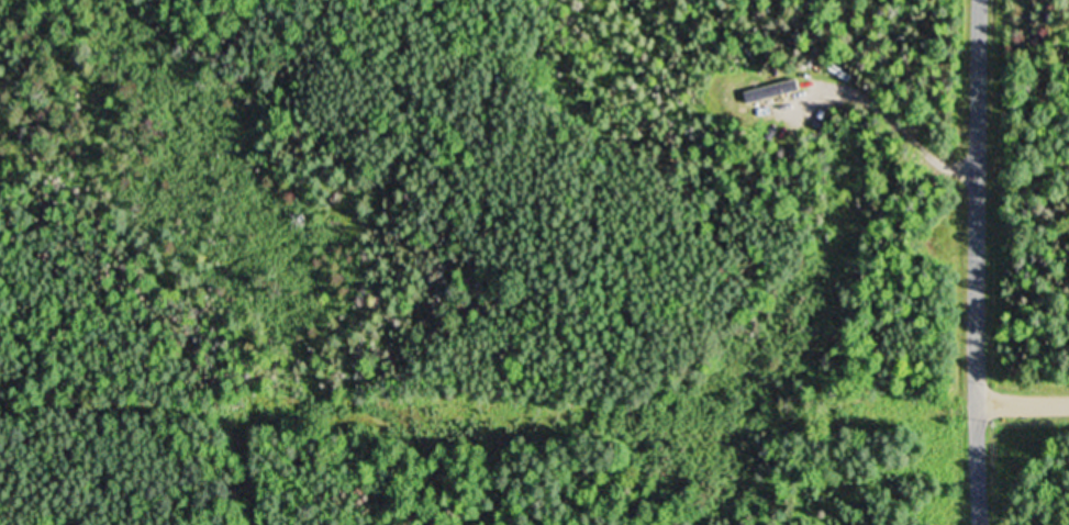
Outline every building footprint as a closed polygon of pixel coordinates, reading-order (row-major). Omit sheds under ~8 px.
[(798,89),(795,77),(740,91),(743,104),(798,89)]
